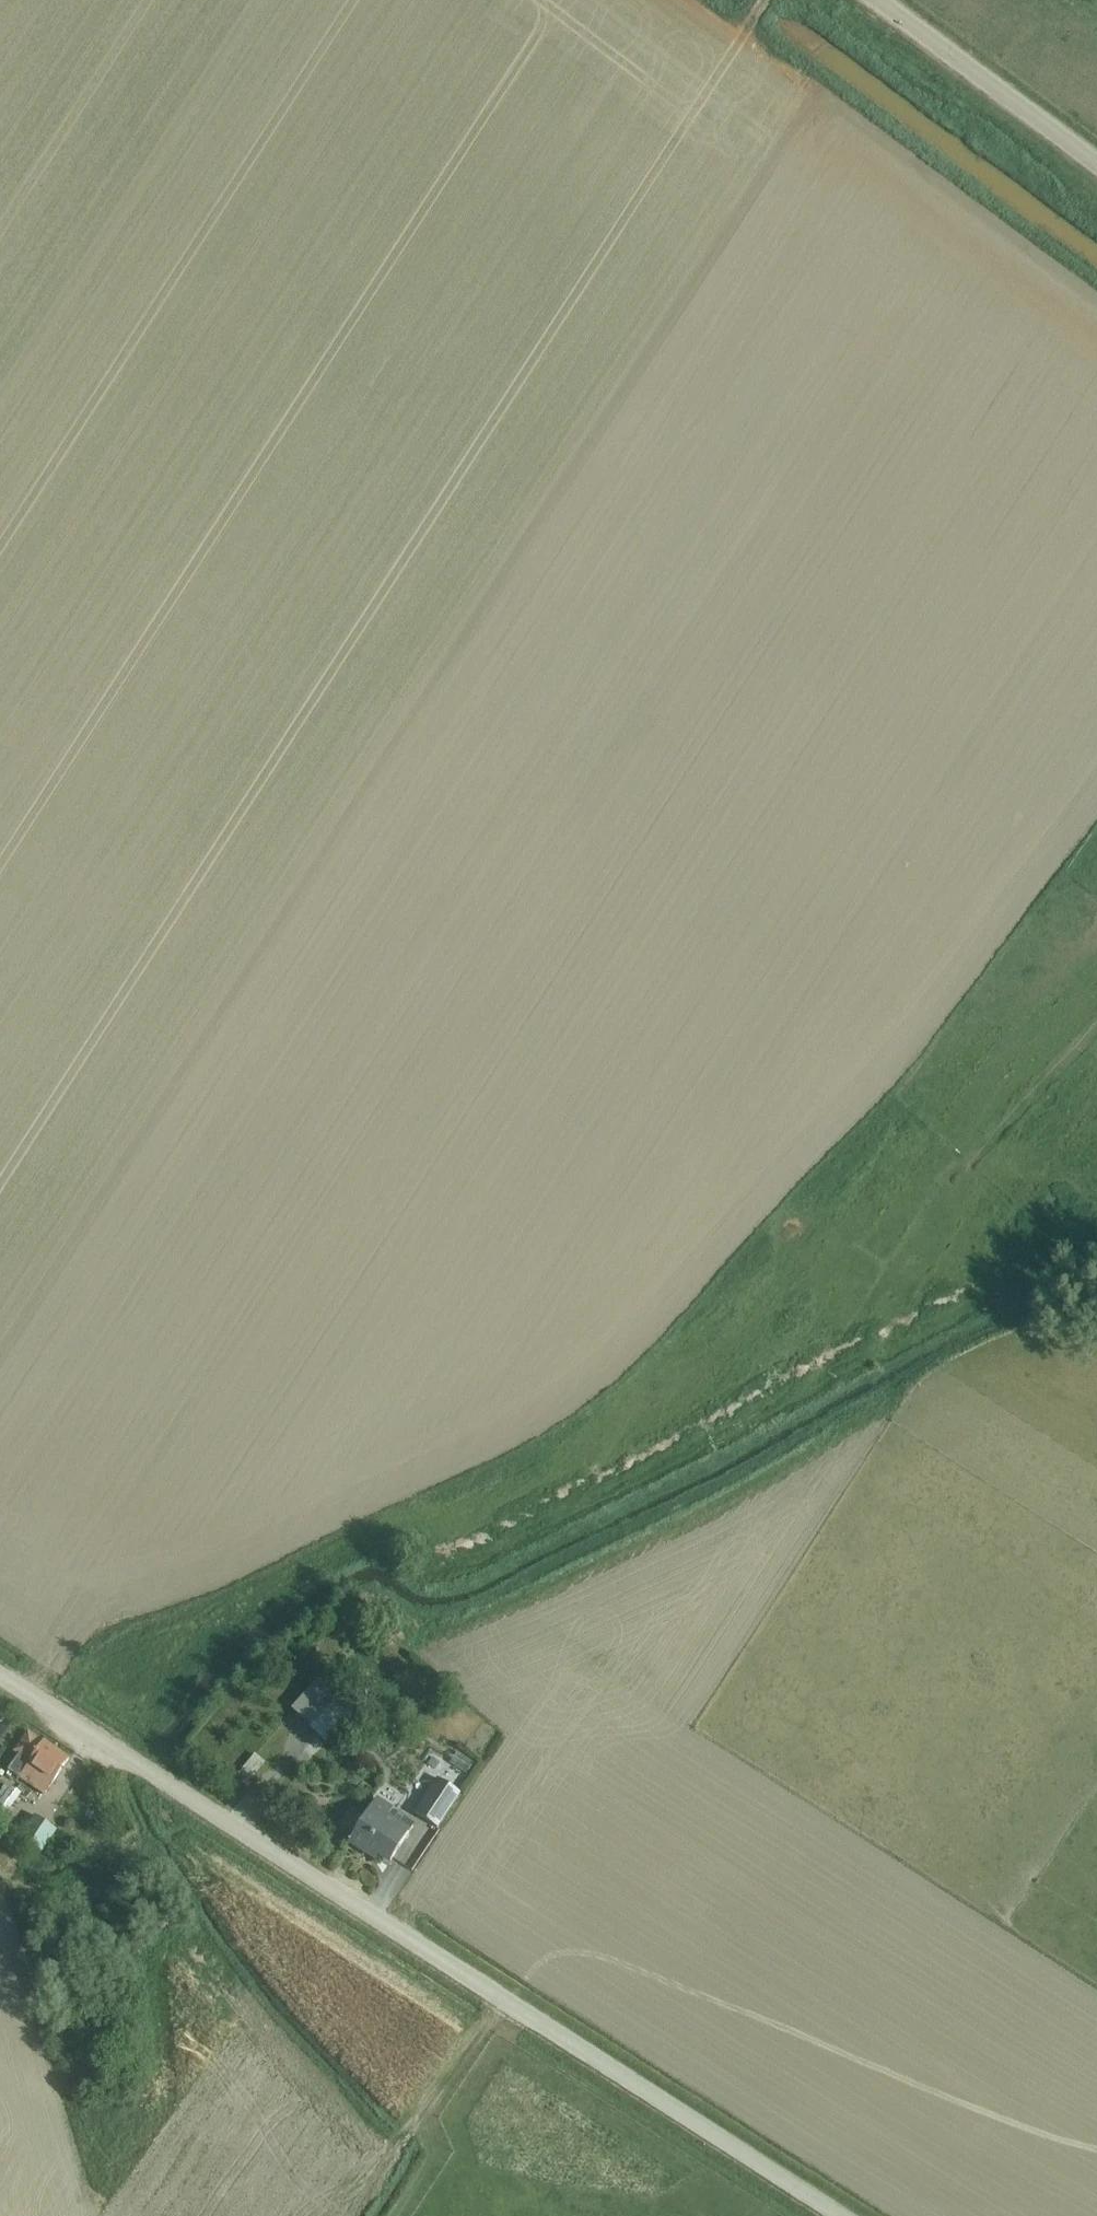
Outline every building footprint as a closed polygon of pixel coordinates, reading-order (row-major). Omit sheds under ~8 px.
[(339,1695),(309,1727),(326,1743),(356,1711),(339,1695)] [(228,1697),(221,1704),(226,1709),(233,1701),(228,1697)] [(20,1749),(21,1755),(11,1772),(22,1779),(47,1796),(68,1759),(43,1742),(42,1743),(31,1736),(26,1737),(20,1749)] [(245,1753),(226,1776),(240,1788),(259,1764),(245,1753)] [(438,1778),(416,1814),(439,1830),(462,1794),(438,1778)] [(0,1802),(0,1823),(21,1794),(11,1787),(0,1802)] [(408,1834),(414,1825),(392,1810),(375,1800),(364,1818),(357,1814),(352,1813),(347,1815),(344,1819),(345,1825),(348,1829),(354,1833),(349,1842),(365,1853),(368,1847),(390,1862),(408,1834)] [(34,1816),(20,1838),(43,1853),(57,1831),(34,1816)] [(69,1830),(72,1829),(73,1825),(71,1822),(68,1821),(65,1823),(64,1826),(66,1829),(69,1830)]
